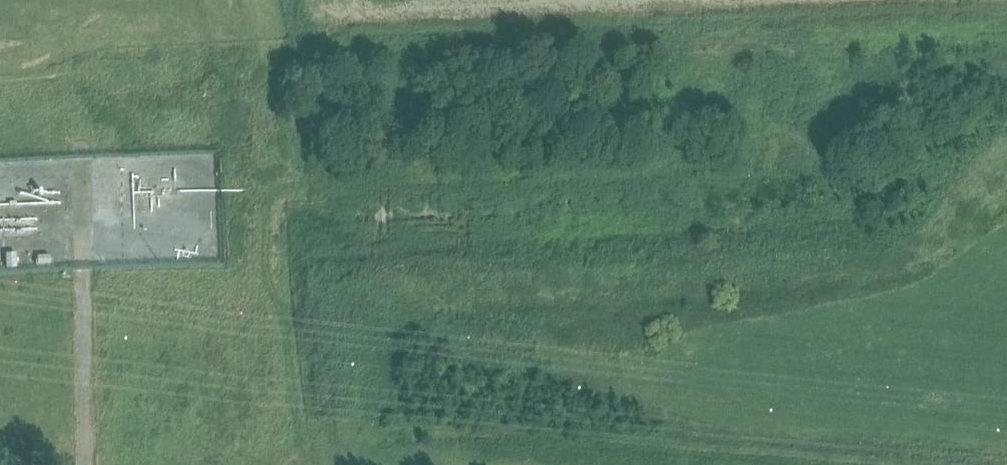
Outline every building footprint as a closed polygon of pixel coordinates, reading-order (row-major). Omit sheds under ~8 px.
[(16,257),(5,258),(6,272),(16,272),(16,257)] [(50,260),(35,260),(36,268),(50,268),(50,260)]
